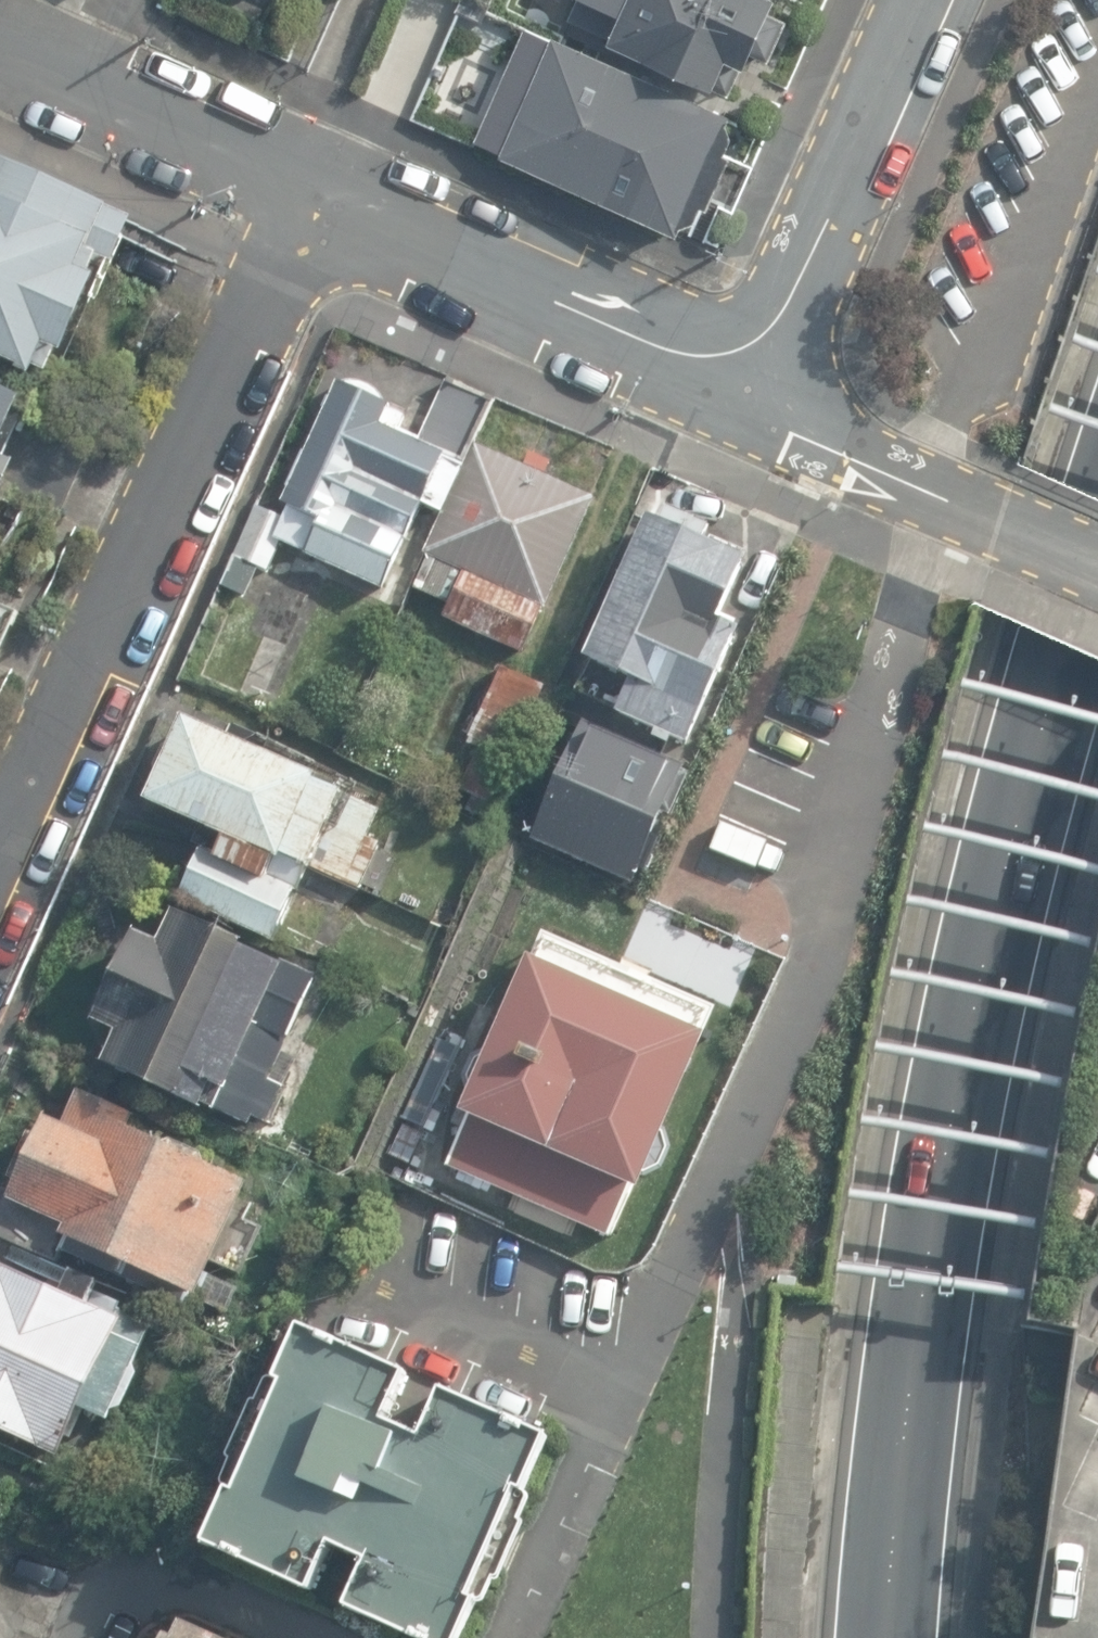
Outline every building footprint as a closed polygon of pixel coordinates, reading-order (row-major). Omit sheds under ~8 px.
[(565,16),(740,99),(785,0),(574,0),(565,16)] [(748,119),(531,20),(477,136),(695,235),(748,119)] [(0,160),(0,364),(52,387),(128,216),(0,160)] [(492,400),(446,380),(419,440),(465,461),(473,444),(492,400)] [(342,383),(338,381),(282,502),(290,506),(285,517),(275,540),(283,543),(381,589),(422,500),(443,509),(465,461),(419,440),(398,431),(405,416),(389,408),(390,404),(387,402),(384,398),(380,392),(376,389),(371,385),(365,383),(358,381),(352,381),(347,382),(342,383)] [(0,388),(0,433),(16,396),(0,388)] [(527,467),(473,444),(465,461),(443,509),(423,555),(427,557),(412,589),(448,605),(442,618),(524,654),(594,498),(545,477),(552,461),(533,453),(527,467)] [(275,540),(285,517),(258,505),(222,586),(247,597),(260,568),(269,573),(283,543),(275,540)] [(665,516),(650,510),(646,519),(585,657),(634,678),(619,713),(656,729),(654,736),(669,742),(671,736),(693,745),(744,629),(738,626),(742,619),(726,612),(751,555),(710,536),(714,526),(669,506),(665,516)] [(501,804),(553,689),(502,666),(466,744),(478,750),(462,786),(501,804)] [(693,767),(562,711),(552,735),(574,744),(532,840),(640,888),(693,767)] [(321,774),(182,715),(145,800),(211,830),(201,851),(181,896),(180,900),(279,945),(280,940),(312,868),(363,890),(383,844),(370,838),(384,809),(318,780),(321,774)] [(159,938),(132,925),(88,1019),(115,1032),(100,1063),(203,1111),(205,1108),(215,1112),(217,1108),(251,1124),(255,1117),(270,1124),(287,1088),(271,1081),(319,980),(244,945),(246,941),(173,908),(159,938)] [(721,1008),(544,930),(463,1112),(470,1115),(447,1166),(613,1239),(635,1188),(640,1190),(648,1173),(663,1165),(670,1149),(665,1134),(721,1008)] [(42,1091),(0,1187),(0,1218),(201,1306),(255,1184),(42,1091)] [(0,1260),(0,1409),(92,1446),(145,1319),(0,1260)] [(304,1312),(208,1528),(438,1637),(481,1637),(564,1435),(304,1312)]
